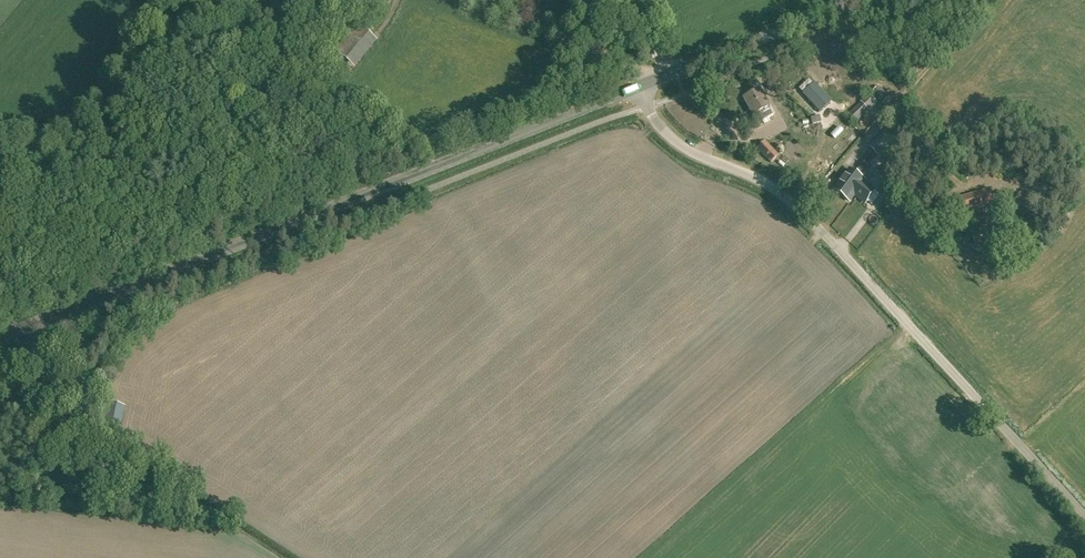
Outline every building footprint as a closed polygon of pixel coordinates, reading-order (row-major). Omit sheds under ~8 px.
[(336,52),(355,68),(378,42),(355,23),(350,29),(353,32),(336,52)] [(770,91),(777,87),(774,81),(767,85),(770,91)] [(813,85),(802,95),(818,113),(829,103),(813,85)] [(879,86),(872,93),(883,104),(890,97),(879,86)] [(753,115),(769,107),(759,90),(744,98),(750,110),(742,114),(745,119),(753,115)] [(860,101),(861,102),(849,114),(857,123),(869,111),(871,112),(878,104),(869,94),(860,101)] [(821,123),(819,116),(810,118),(812,125),(821,123)] [(881,120),(872,127),(875,131),(884,123),(881,120)] [(889,143),(882,135),(879,138),(870,147),(877,155),(889,143)] [(779,155),(765,140),(756,148),(770,163),(779,155)] [(850,169),(835,190),(850,201),(855,195),(866,203),(875,191),(864,183),(865,181),(850,169)] [(1048,189),(1036,183),(1033,189),(1045,195),(1048,189)] [(965,212),(994,204),(990,190),(961,198),(965,212)] [(125,407),(107,403),(100,430),(118,434),(125,407)]
